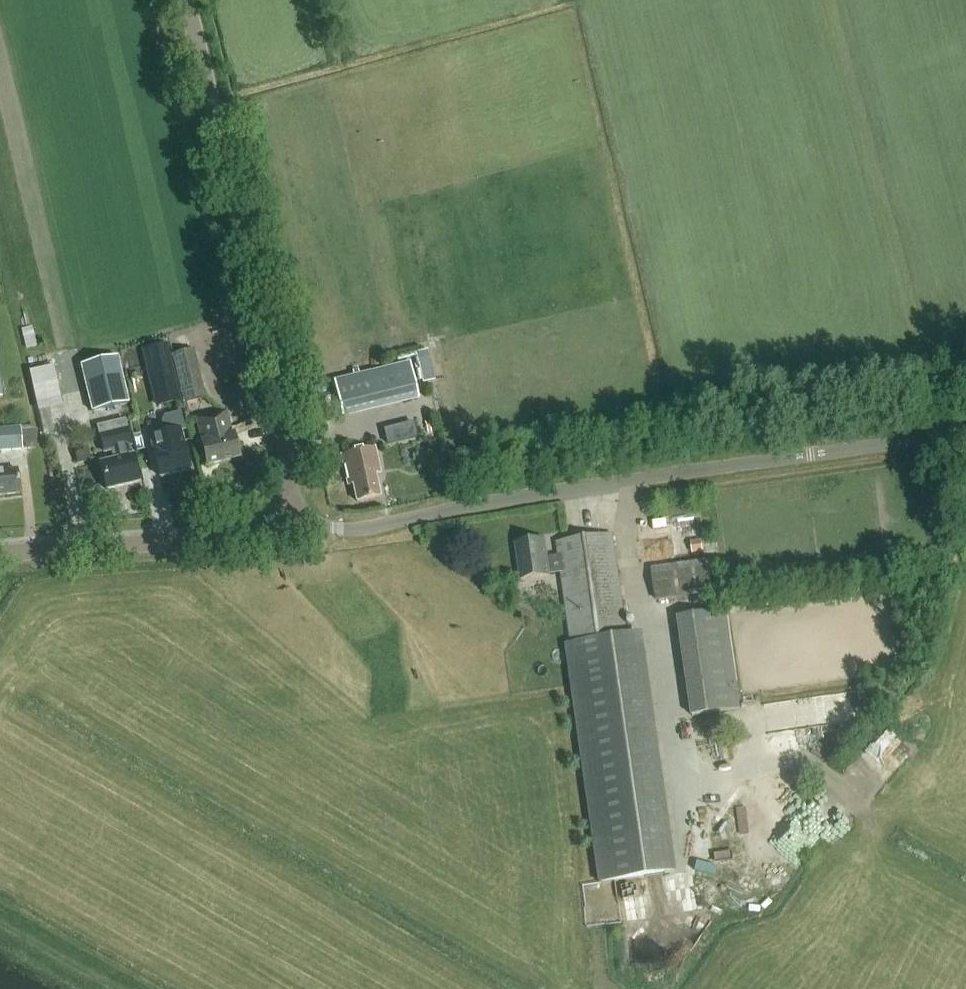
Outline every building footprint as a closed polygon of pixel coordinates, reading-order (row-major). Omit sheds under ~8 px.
[(176,386),(166,345),(145,350),(155,391),(176,386)] [(172,355),(184,403),(205,397),(194,349),(172,355)] [(81,363),(91,410),(127,402),(117,359),(117,355),(81,363)] [(419,399),(410,362),(332,381),(341,417),(419,399)] [(63,406),(54,366),(30,371),(38,412),(63,406)] [(232,435),(229,424),(226,412),(196,419),(202,443),(208,466),(239,458),(233,435),(232,435)] [(101,432),(106,454),(116,452),(118,461),(101,465),(107,490),(139,482),(133,456),(130,457),(128,449),(131,448),(126,426),(124,418),(99,424),(101,432)] [(416,438),(413,423),(384,430),(387,445),(416,438)] [(22,450),(36,449),(34,427),(20,428),(20,427),(0,429),(0,451),(22,450)] [(190,470),(180,429),(151,437),(160,477),(190,470)] [(375,474),(380,473),(374,448),(341,455),(347,485),(352,484),(357,502),(380,496),(375,474)] [(20,494),(17,470),(0,472),(0,496),(20,494)] [(571,645),(627,637),(612,535),(558,542),(560,560),(549,562),(545,540),(516,545),(521,579),(561,574),(571,645)] [(694,553),(703,551),(702,540),(693,541),(694,553)] [(656,601),(720,592),(715,559),(652,568),(656,601)] [(725,610),(678,617),(692,716),(740,709),(725,610)] [(564,646),(599,883),(677,872),(643,634),(627,637),(571,645),(564,646)]
